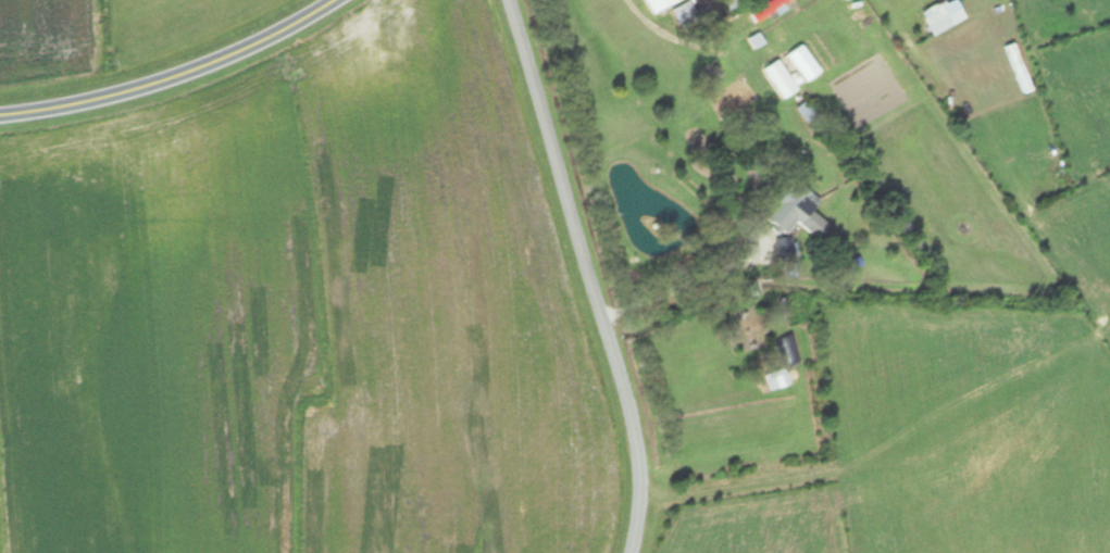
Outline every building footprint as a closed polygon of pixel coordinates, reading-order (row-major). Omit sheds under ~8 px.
[(655,15),(680,0),(646,0),(655,15)] [(691,0),(690,0),(672,10),(683,29),(701,19),(691,0)] [(745,0),(723,0),(729,10),(745,0)] [(934,35),(968,18),(962,7),(928,25),(934,35)] [(823,71),(802,44),(788,55),(808,82),(823,71)] [(785,99),(799,89),(778,59),(764,69),(785,99)] [(822,199),(793,176),(764,214),(790,234),(798,223),(823,242),(834,227),(813,211),(822,199)] [(776,239),(780,262),(796,259),(792,237),(776,239)] [(776,340),(785,368),(802,363),(793,335),(776,340)] [(766,374),(771,391),(790,385),(786,369),(766,374)]
